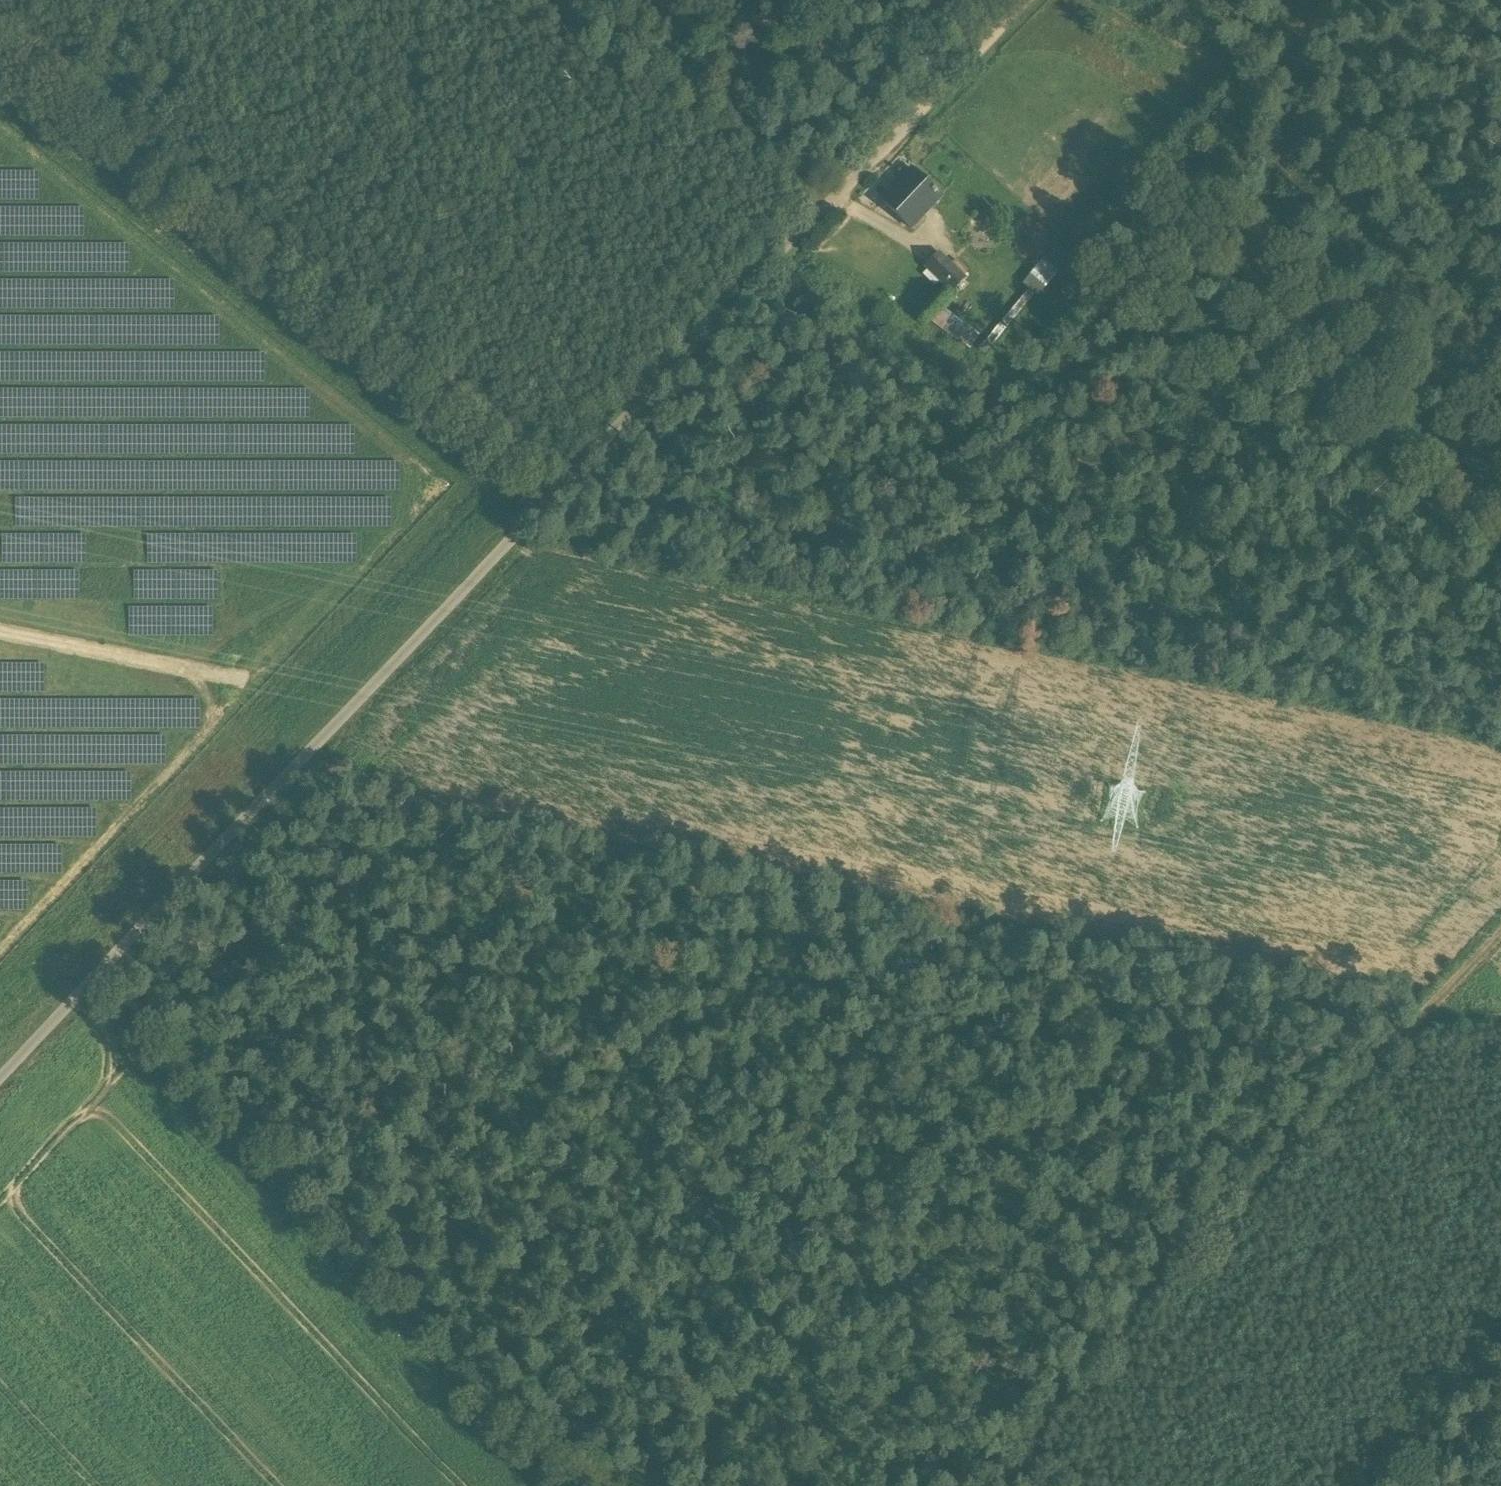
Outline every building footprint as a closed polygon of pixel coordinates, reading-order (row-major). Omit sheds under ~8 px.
[(882,201),(897,215),(898,214),(912,227),(940,197),(926,184),(927,183),(913,169),(882,201)] [(1044,259),(1055,268),(1067,253),(1055,244),(1044,259)] [(951,289),(964,275),(937,250),(925,264),(951,289)] [(932,323),(952,336),(962,321),(942,308),(932,323)]
